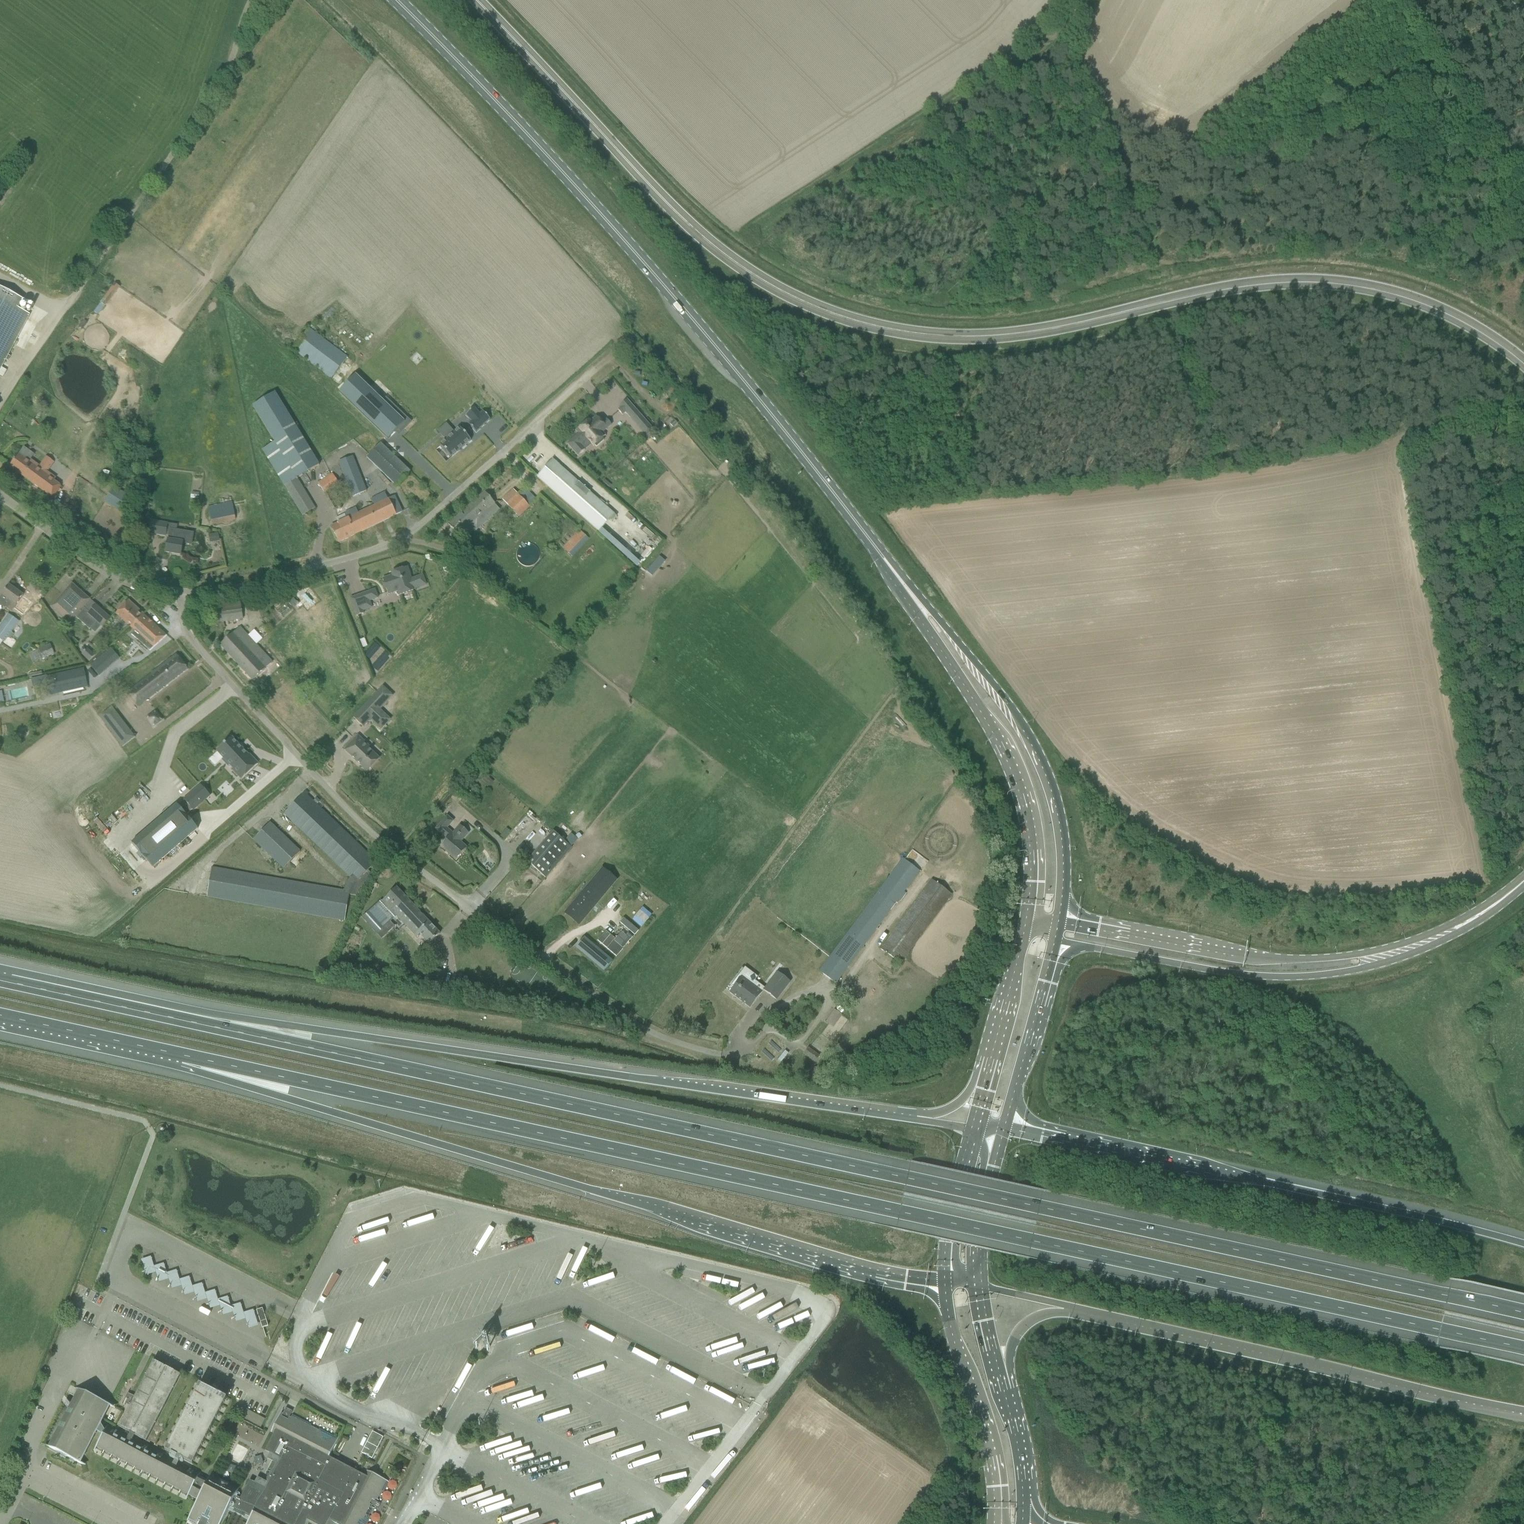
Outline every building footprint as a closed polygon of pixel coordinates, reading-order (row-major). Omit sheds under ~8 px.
[(30,315),(18,309),(23,300),(0,288),(0,371),(30,315)] [(401,427),(408,420),(388,402),(385,405),(350,372),(341,382),(333,390),(384,437),(393,427),(397,430),(400,426),(401,427)] [(275,443),(263,450),(303,516),(315,509),(297,479),(319,466),(276,393),(253,407),(275,443)] [(650,426),(627,400),(620,406),(621,407),(618,410),(623,415),(626,413),(630,418),(632,417),(644,431),(650,426)] [(475,408),(466,415),(471,421),(468,424),(476,433),(491,420),(483,411),(480,414),(475,408)] [(603,424),(596,416),(590,422),(589,421),(577,431),(579,434),(568,444),(578,456),(585,450),(581,445),(587,439),(594,446),(595,445),(597,447),(604,441),(602,439),(606,436),(603,433),(612,425),(607,420),(603,424)] [(447,456),(450,459),(470,441),(459,429),(453,434),(450,430),(442,437),(446,440),(439,446),(442,449),(440,451),(446,457),(447,456)] [(396,487),(410,472),(381,444),(367,458),(396,487)] [(30,462),(27,461),(19,455),(10,467),(52,499),(58,491),(61,486),(54,481),(56,478),(47,472),(54,462),(47,457),(40,467),(31,460),(30,462)] [(354,456),(339,463),(352,498),(368,491),(354,456)] [(537,477),(599,532),(615,515),(553,460),(537,477)] [(339,483),(333,474),(318,483),(324,492),(339,483)] [(519,517),(530,507),(537,500),(526,488),(508,506),(519,517)] [(106,500),(122,511),(129,499),(114,489),(106,500)] [(496,503),(485,491),(451,522),(460,534),(467,529),(478,529),(479,519),(496,503)] [(348,519),(344,521),(331,527),(339,543),(402,512),(395,497),(388,500),(385,493),(371,499),(374,506),(359,514),(356,508),(345,514),(348,519)] [(236,520),(232,502),(209,507),(213,526),(236,520)] [(151,524),(150,534),(166,536),(166,535),(169,535),(168,541),(166,553),(181,555),(183,545),(183,543),(185,544),(187,532),(178,530),(178,526),(152,521),(151,524)] [(590,539),(580,530),(563,548),(572,557),(590,539)] [(218,534),(209,535),(211,543),(220,541),(218,534)] [(537,549),(520,549),(520,563),(536,564),(537,549)] [(392,576),(383,579),(388,595),(397,592),(399,596),(414,590),(413,589),(417,588),(426,585),(423,575),(414,578),(412,579),(408,568),(392,573),(392,576)] [(72,584),(51,608),(69,624),(76,617),(77,617),(76,618),(90,630),(97,623),(103,628),(111,619),(96,605),(89,613),(85,609),(92,601),(72,584)] [(4,594),(2,596),(10,601),(5,607),(11,612),(14,608),(23,615),(28,608),(27,608),(31,602),(23,596),(9,586),(4,594)] [(359,596),(351,599),(357,617),(364,614),(362,609),(372,606),(370,601),(378,598),(376,591),(359,597),(359,596)] [(280,595),(275,599),(282,607),(287,603),(280,595)] [(132,628),(144,615),(128,601),(122,608),(116,614),(132,628)] [(243,620),(241,603),(218,606),(220,623),(243,620)] [(0,626),(0,630),(9,636),(19,622),(15,620),(8,615),(0,626)] [(134,633),(132,635),(149,652),(152,649),(167,636),(154,624),(149,619),(144,615),(132,628),(135,631),(134,633)] [(250,652),(257,645),(241,628),(221,646),(239,666),(252,654),(250,652)] [(33,653),(29,654),(33,663),(41,660),(55,655),(50,644),(38,649),(37,649),(38,651),(33,653)] [(252,654),(239,666),(253,681),(273,663),(257,645),(250,652),(252,654)] [(95,656),(88,649),(82,655),(90,662),(95,656)] [(111,649),(91,666),(100,676),(120,659),(111,649)] [(139,709),(188,670),(176,655),(127,694),(139,709)] [(84,669),(46,677),(51,696),(88,687),(84,669)] [(286,672),(276,681),(285,692),(295,682),(286,672)] [(378,693),(354,718),(364,728),(371,720),(375,715),(386,725),(391,720),(380,710),(381,709),(381,708),(387,702),(378,693)] [(101,719),(107,727),(119,717),(113,709),(101,719)] [(156,709),(146,717),(154,728),(164,720),(156,709)] [(125,749),(137,739),(131,731),(118,741),(125,749)] [(372,748),(359,735),(344,750),(367,772),(380,759),(371,750),(372,748)] [(231,738),(217,752),(224,759),(222,761),(228,767),(230,765),(234,769),(233,770),(242,779),(258,764),(249,755),(248,756),(231,738)] [(486,775),(482,780),(487,785),(491,781),(486,775)] [(201,785),(183,800),(184,801),(192,810),(193,811),(210,796),(201,785)] [(464,796),(468,792),(463,788),(459,793),(464,796)] [(304,793),(297,800),(284,814),(350,877),(346,883),(345,891),(212,868),(207,897),(345,921),(349,895),(356,896),(372,874),(368,870),(376,862),(304,793)] [(177,804),(131,844),(152,868),(198,829),(186,815),(178,806),(177,804)] [(447,816),(436,829),(445,837),(447,835),(449,837),(441,847),(456,860),(466,848),(460,843),(468,834),(459,827),(453,834),(447,828),(453,821),(447,816)] [(281,867),(284,869),(300,851),(271,823),(254,840),(281,867)] [(572,848),(554,832),(527,862),(545,878),(572,848)] [(835,984),(873,933),(919,871),(903,859),(819,972),(835,984)] [(600,871),(565,914),(574,921),(592,900),(597,904),(614,883),(600,871)] [(881,950),(888,955),(900,964),(952,895),(932,881),(881,950)] [(429,944),(431,943),(439,934),(396,888),(389,895),(380,903),(392,916),(395,914),(417,937),(421,933),(429,944)] [(642,907),(640,911),(649,918),(652,915),(642,907)] [(366,914),(362,918),(377,934),(381,930),(366,914)] [(645,924),(636,916),(633,919),(642,927),(645,924)] [(624,918),(620,923),(635,935),(638,931),(624,918)] [(608,948),(617,956),(632,940),(623,932),(608,948)] [(584,937),(576,947),(604,971),(613,961),(584,937)] [(753,984),(758,977),(745,967),(730,987),(733,988),(729,993),(750,1008),(763,992),(753,984)] [(763,991),(776,1000),(790,982),(777,972),(763,991)] [(834,1028),(842,1015),(834,1010),(826,1022),(834,1028)] [(765,1073),(772,1063),(784,1048),(778,1043),(771,1038),(760,1053),(759,1053),(752,1064),(765,1073)] [(815,1062),(819,1056),(809,1048),(804,1054),(815,1062)] [(819,1070),(814,1067),(809,1073),(813,1076),(814,1077),(815,1076),(819,1070)] [(571,1251),(567,1260),(571,1262),(575,1253),(571,1251)] [(154,1260),(145,1263),(149,1278),(159,1275),(162,1285),(171,1282),(173,1290),(185,1286),(188,1297),(197,1294),(200,1304),(210,1301),(213,1310),(223,1307),(226,1317),(236,1314),(239,1323),(248,1321),(251,1331),(262,1328),(257,1311),(247,1314),(244,1305),(235,1308),(232,1298),(222,1301),(219,1292),(210,1295),(207,1286),(196,1289),(193,1279),(184,1282),(181,1272),(170,1275),(167,1266),(157,1269),(154,1260)] [(258,1309),(264,1327),(269,1325),(264,1307),(258,1309)] [(511,1335),(530,1329),(529,1324),(509,1331),(511,1335)] [(536,1353),(562,1347),(561,1342),(535,1348),(536,1353)] [(573,1373),(598,1365),(596,1360),(571,1368),(573,1373)] [(135,1397),(128,1393),(122,1404),(125,1406),(126,1404),(130,1406),(119,1427),(146,1441),(181,1375),(153,1361),(135,1397)] [(200,1385),(174,1436),(166,1452),(194,1466),(228,1399),(200,1385)] [(49,1446),(80,1463),(111,1406),(78,1390),(49,1446)] [(264,1419),(242,1408),(238,1417),(260,1428),(264,1419)] [(281,1413),(282,1412),(281,1411),(270,1432),(273,1434),(265,1451),(275,1456),(260,1485),(250,1480),(240,1499),(235,1496),(240,1486),(213,1472),(207,1483),(198,1479),(201,1473),(108,1425),(96,1448),(189,1496),(194,1486),(203,1491),(189,1517),(198,1521),(200,1522),(199,1523),(221,1523),(229,1507),(234,1510),(233,1512),(244,1517),(245,1515),(250,1517),(246,1523),(333,1523),(336,1523),(365,1523),(373,1508),(372,1507),(372,1506),(376,1508),(379,1503),(375,1501),(376,1500),(377,1500),(387,1481),(366,1470),(363,1475),(345,1465),(342,1470),(335,1466),(336,1464),(328,1459),(338,1441),(292,1416),(291,1418),(289,1417),(292,1413),(285,1410),(283,1414),(281,1413)] [(697,1440),(722,1433),(721,1428),(695,1435),(697,1440)] [(362,1453),(373,1459),(384,1436),(373,1431),(362,1453)] [(634,1518),(635,1523),(655,1518),(654,1514),(634,1518)]
